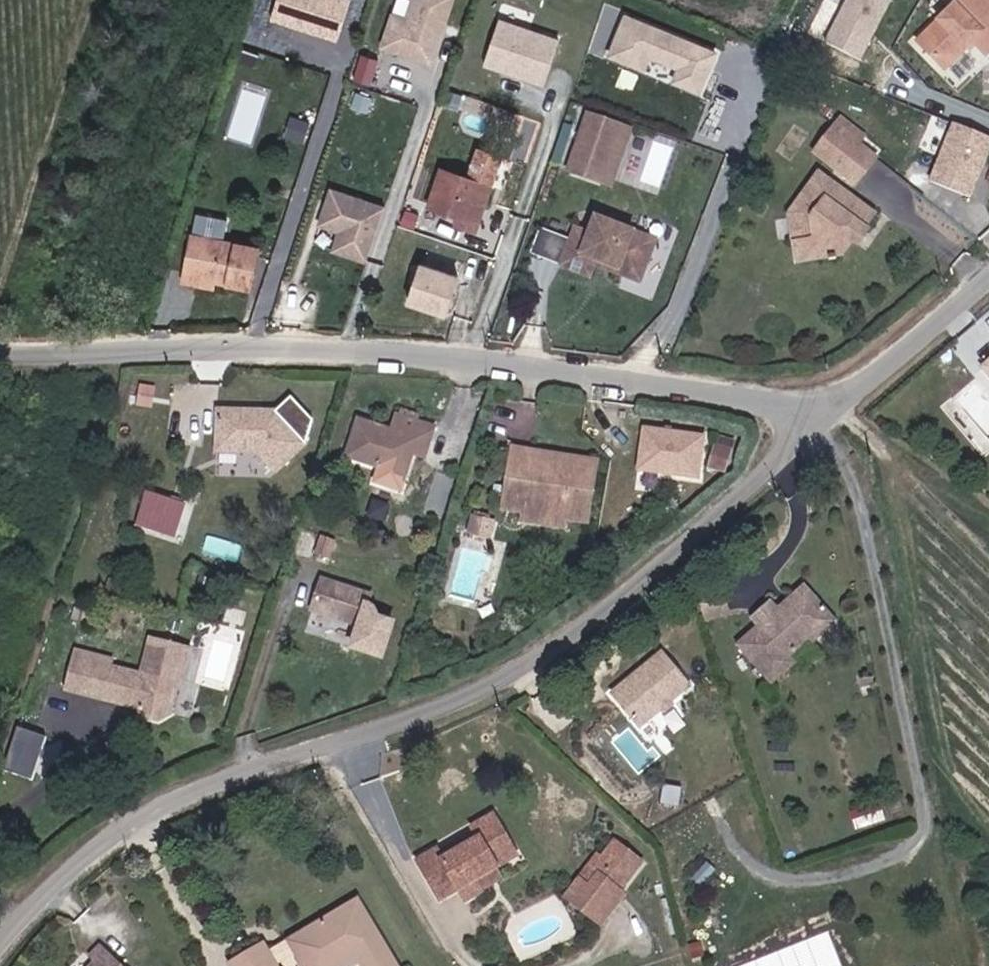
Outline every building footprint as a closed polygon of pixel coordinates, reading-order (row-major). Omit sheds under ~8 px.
[(454,0),(410,0),(410,1),(408,0),(395,0),(381,47),(436,63),(454,0)] [(863,58),(892,0),(845,0),(825,40),(863,58)] [(988,51),(988,0),(960,0),(918,41),(944,68),(972,41),(985,55),(988,51)] [(534,23),(536,10),(504,4),(502,17),(534,23)] [(607,57),(706,93),(723,46),(624,10),(607,57)] [(552,108),(561,80),(508,62),(504,77),(515,81),(511,95),(552,108)] [(609,186),(631,128),(588,112),(566,171),(609,186)] [(856,183),(878,153),(862,142),(868,134),(843,116),(815,154),(856,183)] [(973,196),(988,156),(988,134),(954,119),(929,179),(973,196)] [(312,155),(321,128),(305,123),(296,150),(312,155)] [(475,231),(500,158),(478,151),(468,179),(440,170),(427,207),(458,217),(456,225),(475,231)] [(872,221),(876,212),(822,170),(791,214),(798,260),(853,256),(860,239),(869,243),(879,227),(872,221)] [(338,230),(331,248),(367,261),(387,203),(331,184),(318,223),(338,230)] [(638,281),(654,240),(595,218),(589,234),(576,229),(562,265),(589,276),(594,264),(638,281)] [(249,289),(257,249),(191,237),(182,282),(212,288),(213,282),(249,289)] [(424,259),(460,269),(463,260),(426,250),(424,259)] [(448,315),(461,273),(418,260),(405,302),(448,315)] [(979,366),(988,376),(988,357),(979,366)] [(304,444),(275,413),(218,411),(217,451),(257,452),(275,472),(304,444)] [(411,453),(415,439),(427,443),(432,428),(397,417),(392,431),(358,421),(346,457),(380,468),(376,481),(400,489),(411,453)] [(637,471),(703,476),(707,429),(641,424),(637,471)] [(723,471),(732,442),(718,438),(710,467),(723,471)] [(422,457),(427,443),(415,439),(411,453),(422,457)] [(586,522),(595,461),(575,459),(574,468),(531,461),(532,452),(512,449),(503,510),(523,512),(522,522),(564,528),(566,519),(586,522)] [(574,468),(575,459),(532,452),(531,461),(574,468)] [(174,537),(184,505),(146,493),(136,524),(174,537)] [(475,509),(468,528),(491,536),(497,517),(475,509)] [(329,559),(335,542),(320,537),(314,554),(329,559)] [(372,610),(371,607),(369,606),(366,604),(369,595),(321,580),(311,609),(360,625),(353,647),(383,656),(393,623),(376,617),(375,614),(374,611),(372,610)] [(811,645),(838,621),(804,583),(777,607),(771,600),(749,619),(755,626),(734,645),(771,686),(797,663),(791,657),(808,641),(811,645)] [(178,687),(188,650),(150,640),(142,675),(110,667),(111,661),(77,652),(68,688),(120,702),(121,699),(135,703),(143,716),(158,720),(171,713),(167,705),(172,686),(178,687)] [(669,702),(688,687),(661,654),(612,693),(639,727),(669,702)] [(665,711),(671,705),(669,702),(663,708),(665,711)] [(4,767),(32,777),(48,735),(19,725),(4,767)] [(501,880),(494,868),(515,856),(493,818),(473,829),(475,833),(479,839),(443,860),(439,854),(437,850),(418,861),(440,900),(457,889),(464,902),(501,880)] [(443,860),(479,839),(475,833),(439,854),(443,860)] [(623,895),(618,892),(640,863),(613,843),(600,860),(605,863),(587,887),(579,880),(565,898),(600,924),(623,895)] [(587,887),(605,863),(600,860),(597,857),(579,880),(587,887)] [(274,963),(295,951),(304,965),(344,965),(358,958),(362,965),(396,965),(357,901),(268,954),(263,945),(230,964),(231,965),(275,965),(274,963)] [(707,959),(703,941),(687,945),(692,963),(707,959)] [(102,946),(89,959),(93,962),(90,965),(122,965),(102,946)]
